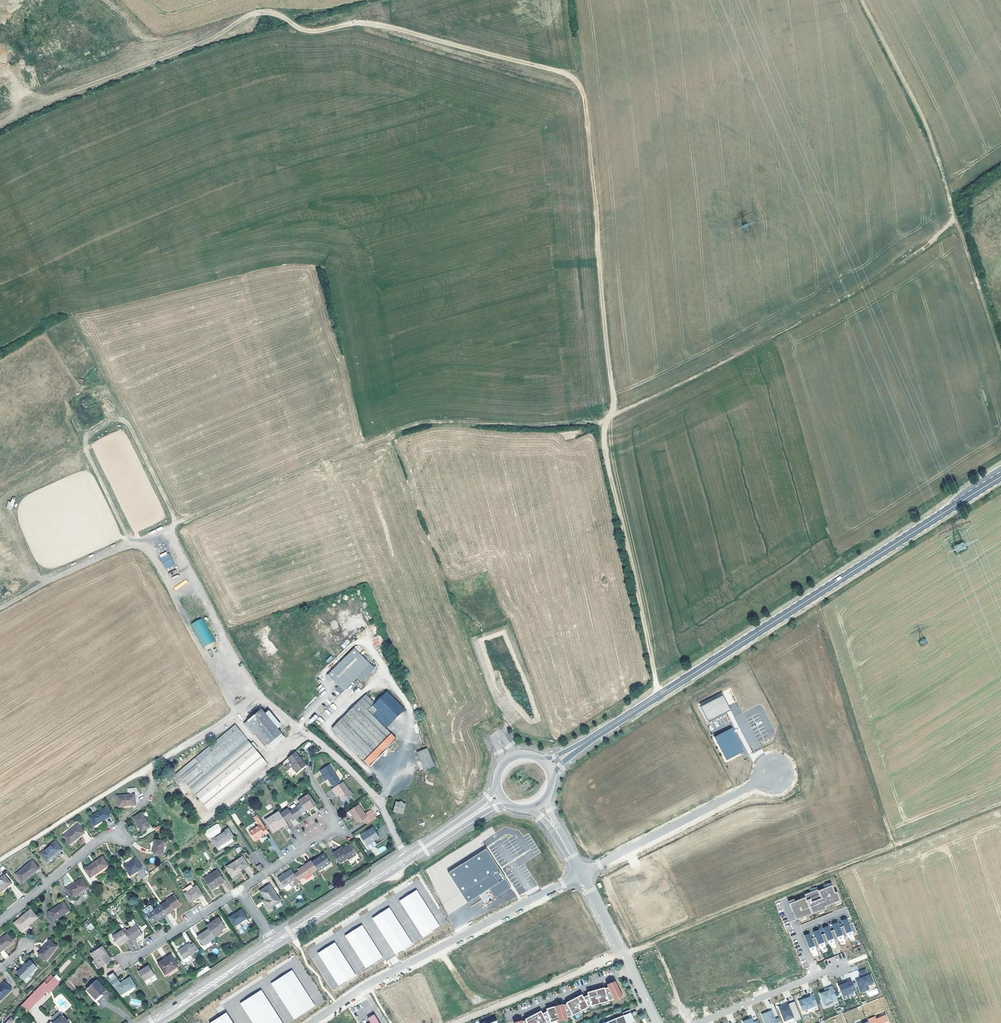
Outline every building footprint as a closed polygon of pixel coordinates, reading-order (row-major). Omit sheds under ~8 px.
[(11,502),(8,501),(5,508),(11,510),(16,498),(12,497),(11,502)] [(174,565),(167,551),(159,555),(166,569),(174,565)] [(373,636),(373,645),(382,645),(381,636),(373,636)] [(343,691),(357,677),(353,673),(366,659),(354,648),(327,675),(343,691)] [(370,664),(366,659),(353,673),(357,677),(370,664)] [(370,664),(357,677),(361,682),(375,668),(370,664)] [(366,695),(332,728),(370,765),(396,738),(386,728),(405,709),(387,691),(375,703),(366,695)] [(700,707),(708,722),(727,712),(724,707),(728,705),(723,695),(700,707)] [(262,709),(248,720),(272,748),(285,737),(262,709)] [(315,714),(309,720),(312,722),(318,717),(315,714)] [(218,762),(190,786),(211,810),(268,762),(235,723),(206,747),(218,762)] [(714,737),(726,760),(744,751),(732,728),(714,737)] [(218,762),(206,747),(172,774),(181,784),(186,780),(190,786),(218,762)] [(427,749),(418,752),(425,769),(434,766),(427,749)] [(295,763),(293,765),(292,766),(297,773),(305,766),(300,760),(301,759),(296,752),(288,758),(291,762),(293,760),(295,763)] [(328,765),(320,770),(324,776),(323,776),(325,780),(328,778),(332,784),(334,787),(341,783),(339,779),(331,767),(330,768),(328,765)] [(337,792),(339,795),(344,803),(353,797),(343,781),(341,783),(334,787),(332,789),(335,793),(337,792)] [(135,794),(117,796),(118,806),(136,804),(135,794)] [(312,807),(313,808),(316,806),(308,794),(298,801),(300,804),(305,812),(310,808),(312,807)] [(400,803),(396,802),(394,811),(403,813),(405,804),(402,803),(403,802),(400,801),(400,803)] [(300,804),(297,806),(302,814),(305,812),(300,804)] [(288,808),(280,813),(286,822),(292,819),(293,821),(294,820),(302,814),(297,806),(290,811),(288,808)] [(360,806),(352,811),(356,816),(354,817),(358,823),(364,819),(368,824),(376,818),(371,811),(365,814),(360,806)] [(105,808),(90,817),(94,825),(109,816),(105,808)] [(266,820),(273,831),(278,828),(277,826),(281,824),(283,827),(287,824),(286,822),(280,813),(279,812),(266,820)] [(141,813),(133,817),(142,832),(150,827),(141,813)] [(235,813),(231,815),(237,825),(241,823),(235,813)] [(254,817),(259,825),(261,829),(265,826),(257,815),(254,817)] [(211,839),(217,848),(233,837),(228,828),(221,833),(220,832),(220,828),(218,824),(216,824),(205,831),(204,833),(207,836),(211,837),(212,839),(211,839)] [(278,828),(273,831),(274,833),(283,827),(281,824),(277,826),(278,828)] [(78,825),(64,836),(70,844),(84,833),(78,825)] [(259,825),(249,832),(255,840),(265,834),(265,835),(269,833),(265,826),(261,829),(259,825)] [(361,835),(361,837),(366,845),(368,848),(370,849),(377,844),(374,840),(379,837),(373,827),(361,835)] [(164,840),(154,840),(153,854),(163,854),(164,840)] [(55,842),(41,853),(47,861),(61,849),(55,842)] [(350,845),(345,849),(343,850),(342,848),(333,854),(339,863),(348,858),(349,859),(356,854),(350,845)] [(495,898),(511,887),(486,848),(448,873),(467,903),(489,889),(495,898)] [(324,854),(312,861),(317,869),(318,871),(330,863),(324,854)] [(102,857),(85,869),(90,876),(107,865),(102,857)] [(242,857),(226,867),(232,876),(248,866),(242,857)] [(136,859),(124,866),(130,876),(142,868),(136,859)] [(299,870),(304,877),(304,878),(317,869),(312,861),(311,860),(305,864),(306,866),(299,870)] [(32,861),(16,874),(23,882),(39,869),(32,861)] [(294,874),(291,869),(278,878),(283,886),(297,878),(297,877),(294,874)] [(217,870),(204,878),(212,890),(224,882),(217,870)] [(0,878),(0,892),(11,883),(4,875),(0,878)] [(82,879),(66,888),(72,897),(87,887),(82,879)] [(830,886),(818,891),(817,887),(815,888),(816,890),(808,893),(808,892),(804,893),(805,895),(800,897),(801,899),(789,903),(791,909),(795,907),(796,910),(794,911),(798,921),(800,920),(799,918),(812,913),(812,914),(823,909),(824,911),(826,910),(825,909),(827,908),(826,906),(836,902),(840,900),(837,892),(835,893),(831,883),(829,884),(830,886)] [(260,891),(265,899),(267,902),(265,904),(268,909),(281,901),(270,885),(260,891)] [(197,886),(185,893),(190,902),(202,894),(197,886)] [(416,888),(399,899),(424,936),(440,925),(416,888)] [(175,895),(160,904),(161,905),(167,914),(175,909),(174,908),(180,904),(175,895)] [(63,902),(49,912),(54,920),(69,911),(63,902)] [(160,919),(167,915),(167,914),(161,905),(154,909),(152,906),(150,906),(145,909),(144,911),(146,914),(152,923),(159,919),(160,919)] [(389,908),(372,918),(396,955),(413,944),(389,908)] [(30,909),(14,923),(21,931),(37,917),(30,909)] [(241,910),(230,918),(235,926),(247,918),(241,910)] [(219,918),(207,926),(209,929),(213,935),(225,927),(219,918)] [(842,920),(844,926),(848,936),(848,937),(854,935),(853,933),(857,932),(853,922),(849,924),(847,918),(842,920)] [(834,930),(838,939),(839,941),(844,939),(844,937),(848,936),(844,926),(840,927),(838,922),(832,924),(834,930)] [(91,931),(94,927),(90,923),(86,927),(91,931)] [(136,925),(124,932),(128,938),(130,941),(142,934),(136,925)] [(363,925),(345,936),(367,968),(384,958),(363,925)] [(823,928),(825,933),(829,943),(830,945),(835,942),(835,941),(838,939),(834,930),(831,931),(828,926),(823,928)] [(225,927),(213,935),(214,937),(227,929),(225,927)] [(213,935),(209,929),(197,937),(203,946),(215,938),(214,937),(213,935)] [(816,937),(820,947),(820,948),(826,946),(825,945),(829,943),(825,933),(821,935),(819,929),(814,931),(816,937)] [(124,932),(123,930),(112,936),(118,945),(128,938),(124,932)] [(804,935),(811,952),(816,950),(816,948),(820,947),(816,937),(812,939),(809,933),(804,935)] [(7,934),(0,940),(0,952),(13,942),(7,934)] [(57,946),(49,940),(38,953),(46,960),(57,946)] [(198,950),(194,942),(191,944),(190,943),(178,951),(184,959),(198,950)] [(335,943),(317,953),(338,986),(356,975),(335,943)] [(100,967),(109,961),(106,956),(108,955),(102,947),(91,954),(100,967)] [(171,955),(158,963),(165,974),(178,966),(171,955)] [(396,956),(389,959),(392,964),(398,961),(396,956)] [(30,960),(17,972),(23,979),(36,967),(30,960)] [(139,972),(144,981),(143,981),(144,983),(149,980),(149,981),(156,977),(149,965),(139,972)] [(195,974),(197,977),(210,970),(208,966),(195,974)] [(865,976),(859,978),(865,991),(869,989),(867,985),(871,983),(877,981),(874,972),(872,973),(869,967),(862,970),(864,974),(867,973),(868,975),(865,976)] [(271,983),(294,1019),(315,1006),(292,970),(271,983)] [(113,972),(107,976),(115,987),(116,986),(122,994),(135,985),(130,977),(120,983),(113,972)] [(20,1005),(27,1012),(47,992),(51,988),(52,990),(59,982),(53,976),(50,973),(20,1005)] [(843,982),(838,984),(843,995),(856,990),(851,979),(846,981),(847,982),(844,983),(843,982)] [(97,980),(87,989),(95,998),(105,990),(97,980)] [(609,988),(614,998),(621,995),(615,981),(607,984),(609,988)] [(4,982),(0,986),(0,1000),(11,989),(4,982)] [(825,991),(820,993),(824,1003),(833,1000),(834,1002),(838,1000),(832,986),(828,988),(829,990),(825,991)] [(589,995),(591,1005),(609,1001),(605,988),(605,987),(588,992),(589,995)] [(605,988),(609,1001),(611,1000),(614,998),(609,988),(605,988)] [(261,990),(241,1003),(253,1022),(283,1022),(261,990)] [(806,998),(799,1001),(803,1011),(818,1004),(813,993),(809,995),(810,996),(806,998)] [(566,1002),(567,1003),(573,1015),(582,1010),(581,1009),(584,1007),(585,1008),(589,1006),(584,997),(582,994),(566,1002)] [(589,995),(584,997),(589,1006),(590,1008),(592,1007),(591,1005),(589,995)] [(785,1006),(779,1008),(784,1020),(793,1017),(793,1015),(799,1013),(794,1001),(788,1004),(789,1006),(785,1007),(785,1006)] [(547,1011),(550,1022),(567,1017),(564,1005),(564,1003),(547,1008),(547,1011)] [(564,1005),(567,1017),(570,1016),(573,1015),(567,1003),(564,1005)] [(526,1019),(528,1022),(547,1022),(548,1022),(543,1013),(541,1010),(525,1018),(526,1019)] [(603,1022),(636,1022),(630,1010),(623,1012),(624,1015),(603,1022)] [(762,1014),(766,1022),(781,1022),(779,1017),(775,1019),(774,1019),(774,1017),(772,1010),(762,1014)] [(543,1013),(548,1022),(551,1022),(550,1022),(547,1011),(543,1013)] [(54,1022),(69,1022),(59,1012),(52,1018),(55,1022),(54,1022)] [(226,1012),(210,1022),(233,1022),(226,1012)] [(799,1013),(793,1015),(793,1017),(795,1021),(801,1018),(799,1013)] [(375,1014),(367,1018),(370,1022),(380,1022),(375,1014)]
